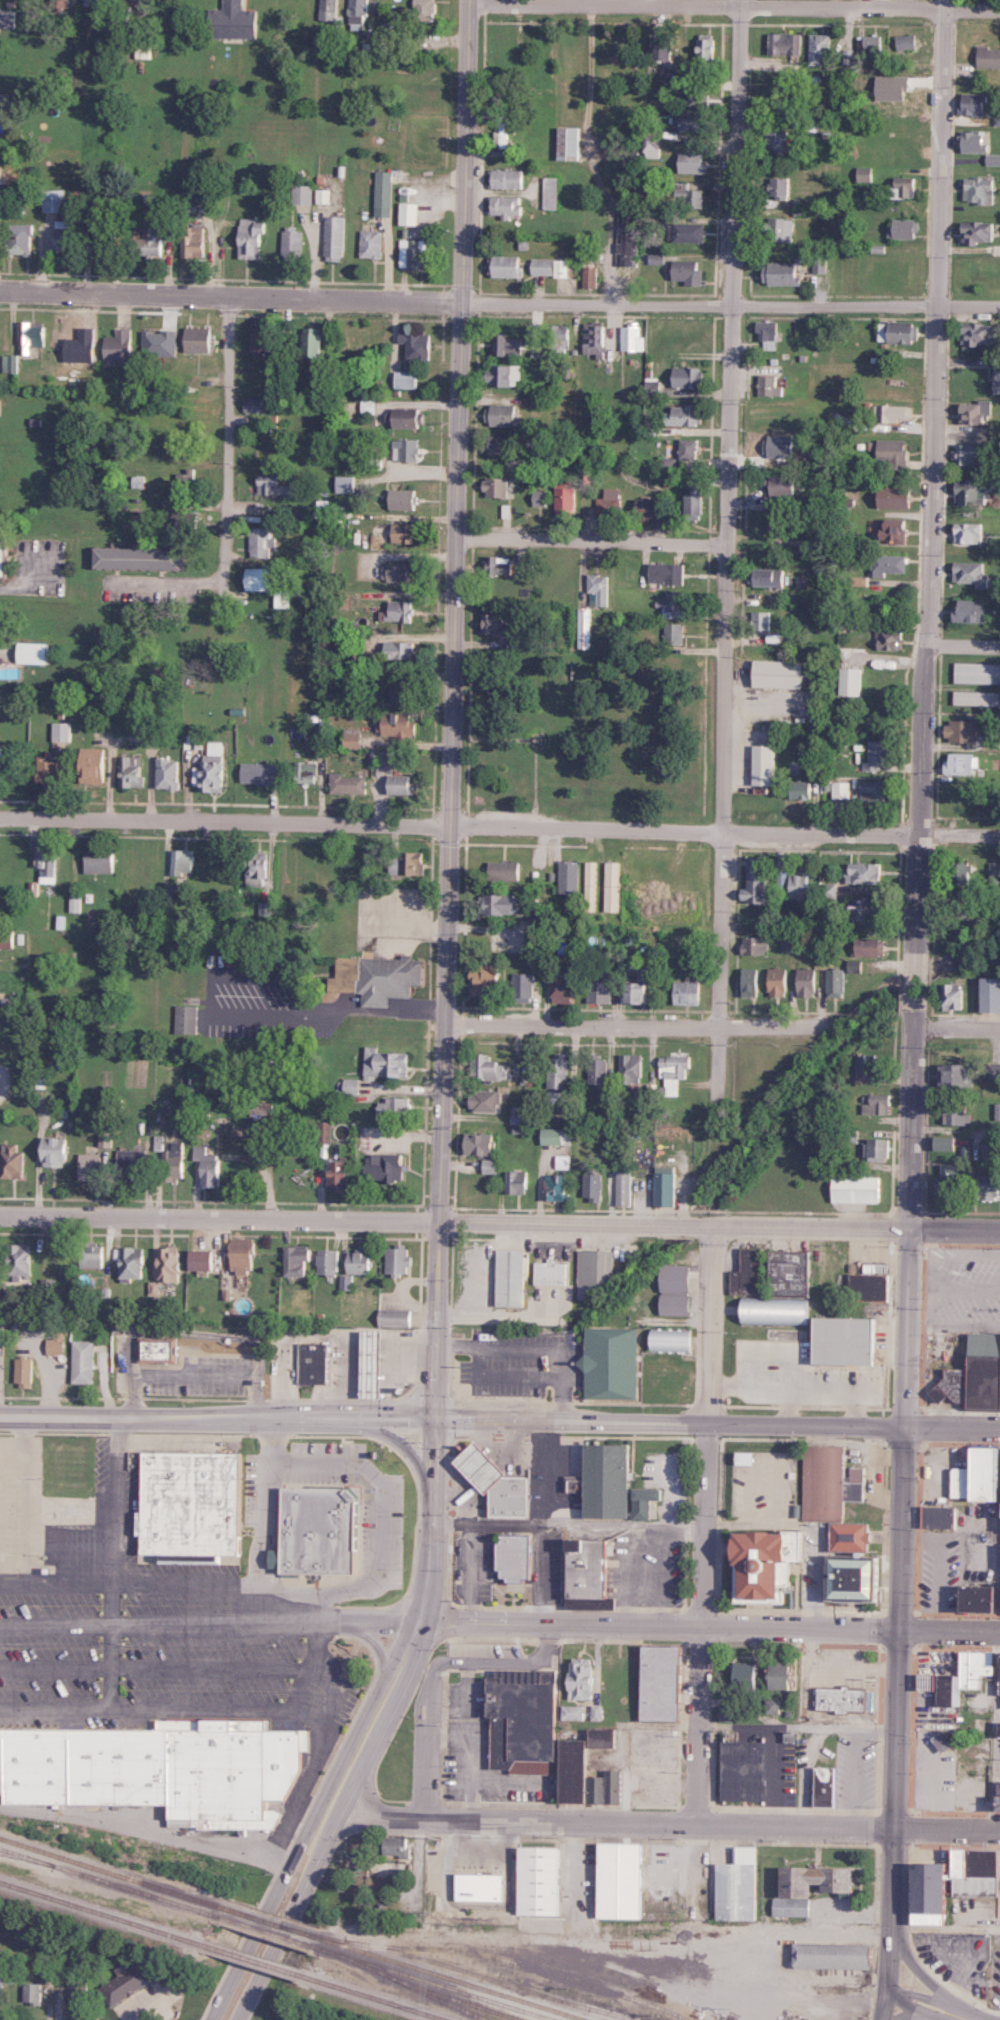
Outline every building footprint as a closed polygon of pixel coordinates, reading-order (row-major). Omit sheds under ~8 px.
[(244,9),(244,0),(225,0),(225,9),(210,9),(210,37),(259,38),(260,9),(244,9)] [(319,20),(332,21),(334,0),(320,0),(319,20)] [(367,0),(349,0),(348,22),(366,23),(367,0)] [(414,17),(435,18),(435,0),(414,0),(414,17)] [(0,9),(0,12),(0,27),(17,28),(17,9),(0,9)] [(772,32),(771,53),(803,55),(804,34),(772,32)] [(833,34),(812,34),(811,65),(822,65),(822,58),(832,58),(833,34)] [(865,36),(865,42),(859,42),(859,54),(866,54),(866,59),(884,59),(883,35),(865,36)] [(918,35),(897,35),(898,49),(919,48),(918,35)] [(672,37),(652,37),(652,59),(672,59),(672,37)] [(706,63),(706,58),(717,58),(718,38),(698,38),(697,63),(706,63)] [(981,67),(999,67),(999,47),(982,46),(981,67)] [(854,49),(844,49),(844,64),(854,65),(854,49)] [(911,76),(878,75),(878,99),(910,100),(911,76)] [(962,114),(988,115),(989,93),(962,93),(962,114)] [(709,112),(683,111),(683,131),(708,132),(709,112)] [(509,147),(508,114),(499,115),(500,130),(494,130),(495,147),(509,147)] [(560,160),(573,160),(573,158),(581,158),(581,127),(560,127),(560,160)] [(788,150),(788,131),(767,131),(767,150),(788,150)] [(962,131),(961,152),(989,152),(990,132),(962,131)] [(659,155),(657,136),(643,138),(646,157),(659,155)] [(708,153),(681,152),(680,173),(708,173),(708,153)] [(999,165),(999,154),(987,154),(987,164),(999,165)] [(857,181),(874,182),(874,167),(857,167),(857,181)] [(524,189),(525,170),(491,169),(491,188),(524,189)] [(393,172),(376,171),(376,216),(392,217),(393,172)] [(544,209),(558,210),(558,177),(544,177),(544,209)] [(919,198),(919,177),(898,177),(897,197),(919,198)] [(965,201),(996,203),(997,178),(966,177),(965,201)] [(769,198),(789,198),(790,178),(769,178),(769,198)] [(688,189),(687,182),(673,183),(673,197),(685,197),(686,207),(705,206),(705,189),(688,189)] [(314,185),(294,185),(294,203),(314,203),(314,185)] [(44,189),(43,211),(65,212),(66,190),(44,189)] [(330,203),(330,189),(318,189),(318,203),(330,203)] [(491,214),(503,215),(503,217),(522,217),(523,197),(491,196),(491,214)] [(635,266),(637,199),(623,199),(622,242),(615,242),(615,266),(635,266)] [(24,213),(23,201),(8,202),(8,215),(24,213)] [(400,225),(419,225),(419,202),(401,202),(400,225)] [(326,216),(325,260),(345,261),(346,216),(326,216)] [(794,241),(795,218),(771,217),(770,240),(794,241)] [(265,220),(241,219),(240,258),(264,259),(265,220)] [(919,238),(919,219),(891,219),(891,238),(919,238)] [(72,220),(55,220),(54,250),(77,251),(77,229),(72,229),(72,220)] [(116,248),(118,230),(91,227),(92,222),(85,221),(83,235),(91,236),(90,246),(116,248)] [(981,242),(995,242),(996,222),(963,221),(963,243),(981,244),(981,242)] [(706,241),(706,223),(672,223),(672,242),(706,241)] [(33,255),(33,224),(9,224),(9,254),(33,255)] [(175,240),(175,227),(144,226),(143,254),(164,255),(165,240),(175,240)] [(182,257),(206,258),(207,228),(183,228),(182,257)] [(284,260),(304,260),(304,228),(284,228),(284,260)] [(361,257),(382,258),(383,230),(361,230),(361,257)] [(399,268),(429,269),(429,239),(400,239),(399,268)] [(665,254),(648,254),(649,264),(665,264),(665,254)] [(524,255),(492,255),(492,277),(524,277),(524,255)] [(813,272),(826,273),(827,258),(814,258),(813,272)] [(570,260),(533,259),(533,276),(569,277),(570,260)] [(687,286),(705,285),(705,269),(701,270),(701,260),(673,260),(673,280),(687,280),(687,286)] [(802,284),(801,262),(766,262),(766,285),(802,284)] [(583,287),(598,288),(598,267),(583,267),(583,287)] [(777,350),(778,322),(758,321),(758,340),(764,340),(764,350),(777,350)] [(880,342),(918,343),(918,322),(880,321),(880,342)] [(19,355),(31,355),(32,346),(47,347),(47,322),(20,322),(19,355)] [(964,335),(964,344),(995,346),(996,324),(967,322),(966,335),(964,335)] [(606,358),(607,325),(586,324),(585,353),(598,354),(598,358),(606,358)] [(623,326),(623,350),(647,351),(647,336),(643,336),(643,326),(623,326)] [(214,328),(188,327),(187,352),(213,352),(214,328)] [(323,357),(323,328),(303,327),(302,357),(323,357)] [(134,328),(117,329),(117,336),(105,337),(106,366),(117,366),(116,361),(134,360),(134,328)] [(179,331),(144,330),(143,355),(178,356),(179,331)] [(275,332),(253,331),(252,353),(274,354),(275,332)] [(407,359),(433,360),(434,334),(400,333),(399,343),(408,344),(407,359)] [(496,355),(524,355),(524,338),(509,338),(509,334),(496,334),(496,355)] [(3,355),(2,373),(18,373),(18,355),(3,355)] [(521,386),(521,365),(489,365),(488,386),(521,386)] [(702,368),(674,367),(674,386),(701,387),(702,368)] [(419,372),(396,371),(396,388),(419,388),(419,372)] [(784,387),(777,387),(777,376),(760,375),(759,394),(784,395),(784,387)] [(266,397),(246,397),(246,412),(266,412),(266,397)] [(991,400),(982,400),(981,403),(962,403),(962,423),(991,424),(991,400)] [(901,423),(901,419),(913,419),(914,406),(884,405),(884,422),(901,423)] [(488,406),(488,425),(521,426),(521,406),(488,406)] [(705,425),(704,406),(666,407),(667,426),(705,425)] [(393,428),(426,428),(426,418),(422,418),(422,408),(393,408),(393,428)] [(767,456),(796,457),(797,436),(767,435),(767,456)] [(516,437),(492,436),(491,452),(515,453),(516,437)] [(402,461),(422,461),(422,439),(395,439),(395,447),(401,447),(402,461)] [(699,439),(679,439),(679,460),(699,460),(699,439)] [(908,469),(907,439),(877,440),(878,462),(890,461),(890,470),(908,469)] [(955,464),(987,465),(988,445),(955,444),(955,464)] [(176,474),(176,494),(196,493),(195,473),(176,474)] [(295,495),(295,485),(281,484),(281,475),(259,475),(259,494),(295,495)] [(769,497),(799,496),(799,475),(768,476),(769,497)] [(134,488),(146,488),(146,476),(134,476),(134,488)] [(356,476),(338,476),(338,492),(356,493),(356,476)] [(511,478),(486,477),(485,496),(510,497),(511,478)] [(956,482),(956,505),(988,504),(988,481),(956,482)] [(686,495),(686,517),(704,517),(704,486),(692,485),(691,495),(686,495)] [(558,488),(558,515),(578,515),(577,487),(558,488)] [(914,508),(915,488),(879,487),(878,507),(914,508)] [(621,488),(604,489),(604,498),(596,498),(597,518),(622,518),(621,488)] [(420,489),(390,490),(390,510),(420,509),(420,489)] [(547,506),(548,490),(533,490),(533,506),(547,506)] [(662,499),(639,499),(639,518),(662,518),(662,499)] [(194,512),(179,511),(179,527),(193,528),(194,512)] [(909,542),(910,519),(880,518),(880,541),(909,542)] [(955,543),(984,543),(984,523),(955,523),(955,543)] [(395,525),(395,543),(421,543),(421,525),(395,525)] [(271,528),(251,527),(250,557),(275,558),(275,538),(271,538),(271,528)] [(12,577),(12,539),(0,539),(0,577),(12,577)] [(189,549),(99,547),(98,568),(188,570),(189,549)] [(909,572),(909,555),(875,555),(875,577),(889,577),(889,572),(909,572)] [(513,557),(490,556),(489,575),(512,576),(513,557)] [(985,574),(985,562),(955,562),(955,583),(976,583),(976,589),(991,589),(991,574),(985,574)] [(414,582),(414,564),(385,563),(384,581),(414,582)] [(649,583),(687,584),(687,564),(650,563),(649,583)] [(276,590),(276,568),(248,568),(248,591),(276,590)] [(786,587),(787,569),(757,569),(757,586),(786,587)] [(610,606),(610,575),(591,574),(590,606),(610,606)] [(291,608),(291,590),(277,590),(276,608),(291,608)] [(686,618),(686,591),(667,591),(667,601),(662,601),(662,618),(686,618)] [(991,599),(956,600),(956,623),(991,622),(991,599)] [(414,622),(415,602),(390,601),(390,611),(382,611),(381,621),(414,622)] [(578,649),(591,649),(592,607),(579,607),(578,649)] [(773,631),(774,612),(756,611),(755,630),(773,631)] [(511,614),(483,614),(484,635),(512,634),(511,614)] [(687,623),(667,623),(666,645),(686,645),(687,623)] [(907,630),(890,629),(890,624),(877,624),(876,649),(906,651),(907,630)] [(514,647),(531,648),(531,636),(515,635),(514,647)] [(415,642),(387,641),(387,659),(415,659),(415,642)] [(19,663),(49,664),(50,643),(20,642),(19,663)] [(750,661),(798,663),(797,692),(748,690),(750,661)] [(999,684),(999,664),(956,663),(955,683),(999,684)] [(832,697),(835,668),(857,670),(855,698),(832,697)] [(391,703),(414,703),(414,682),(391,681),(391,703)] [(999,706),(999,692),(955,690),(954,705),(999,706)] [(416,713),(380,712),(380,735),(416,736),(416,713)] [(981,722),(948,721),(948,741),(980,741),(981,722)] [(53,741),(71,741),(71,722),(53,722),(53,741)] [(345,749),(363,749),(363,734),(345,733),(345,749)] [(875,770),(874,763),(890,763),(889,741),(868,741),(869,762),(862,762),(862,771),(875,770)] [(224,742),(207,742),(207,754),(202,754),(201,792),(223,792),(224,742)] [(768,789),(747,789),(748,746),(769,746),(768,789)] [(22,776),(22,747),(0,747),(0,761),(0,775),(22,776)] [(109,748),(82,747),(82,783),(108,783),(109,748)] [(372,765),(388,764),(388,750),(371,750),(372,765)] [(978,775),(979,753),(952,753),(952,760),(947,760),(947,774),(978,775)] [(44,761),(44,756),(38,756),(38,783),(58,783),(58,761),(44,761)] [(142,788),(143,757),(121,757),(120,787),(142,788)] [(157,760),(158,790),(180,789),(179,759),(157,760)] [(790,772),(799,772),(799,761),(790,762),(790,772)] [(319,762),(296,762),(295,783),(318,783),(319,762)] [(281,784),(281,764),(242,763),(242,783),(281,784)] [(368,775),(332,775),(331,792),(367,793),(368,775)] [(417,776),(389,775),(389,794),(416,795),(417,776)] [(888,802),(889,782),(862,780),(860,800),(888,802)] [(813,799),(813,781),(791,781),(791,799),(813,799)] [(850,799),(849,782),(832,782),(832,799),(850,799)] [(57,884),(58,847),(36,847),(36,867),(42,867),(41,883),(57,884)] [(172,875),(185,875),(185,872),(195,872),(195,850),(172,850),(172,875)] [(115,873),(116,852),(85,851),(85,873),(115,873)] [(426,874),(425,853),(389,854),(390,875),(426,874)] [(246,886),(268,887),(269,856),(246,856),(246,886)] [(559,893),(579,894),(580,862),(560,861),(559,893)] [(597,862),(586,861),(584,911),(595,911),(597,862)] [(521,881),(522,863),(488,862),(487,880),(521,881)] [(619,912),(620,862),(606,862),(604,912),(619,912)] [(990,862),(990,881),(999,882),(999,863),(990,862)] [(848,884),(883,884),(883,864),(849,863),(848,884)] [(951,880),(971,881),(971,864),(951,864),(951,880)] [(787,871),(779,871),(780,885),(788,885),(787,871)] [(798,898),(798,906),(811,906),(812,872),(794,871),(793,898),(798,898)] [(819,903),(839,902),(838,883),(818,883),(819,903)] [(519,915),(519,894),(480,895),(480,915),(519,915)] [(81,895),(70,895),(70,912),(81,912),(81,895)] [(879,921),(879,899),(850,898),(849,920),(879,921)] [(258,918),(272,918),(272,904),(258,904),(258,918)] [(526,952),(540,953),(541,932),(527,932),(526,952)] [(16,933),(0,933),(0,948),(15,948),(16,933)] [(743,937),(743,956),(767,955),(767,937),(743,937)] [(854,955),(885,956),(886,939),(854,938),(854,955)] [(338,992),(363,993),(362,1007),(390,1008),(390,998),(412,999),(413,985),(423,986),(424,960),(414,960),(414,956),(403,955),(403,959),(361,958),(361,959),(339,958),(338,992)] [(863,961),(847,960),(847,971),(862,972),(863,961)] [(471,995),(483,995),(483,999),(493,999),(492,990),(500,990),(499,967),(470,968),(471,995)] [(649,968),(637,968),(637,982),(627,981),(627,1004),(648,1004),(649,968)] [(761,996),(760,969),(742,969),(743,997),(761,996)] [(788,997),(789,969),(770,969),(769,996),(788,997)] [(798,997),(818,997),(818,969),(798,969),(798,997)] [(845,997),(845,970),(826,970),(826,997),(845,997)] [(533,973),(511,974),(511,993),(533,993),(533,973)] [(573,978),(552,977),(551,1002),(572,1003),(573,978)] [(988,978),(987,1012),(999,1012),(999,978),(988,978)] [(611,981),(586,981),(586,1003),(610,1003),(611,981)] [(702,1005),(703,982),(676,981),(675,1005),(702,1005)] [(966,1009),(966,986),(943,986),(943,1009),(966,1009)] [(175,1033),(198,1033),(199,1006),(175,1006),(175,1033)] [(379,1051),(379,1046),(367,1046),(366,1078),(375,1079),(375,1075),(411,1076),(411,1052),(379,1051)] [(644,1054),(620,1055),(621,1084),(644,1083),(644,1054)] [(875,1055),(858,1055),(857,1076),(874,1077),(875,1055)] [(471,1080),(507,1080),(508,1063),(491,1062),(491,1057),(472,1056),(471,1080)] [(661,1096),(680,1096),(680,1079),(688,1079),(689,1069),(694,1069),(694,1057),(660,1056),(660,1078),(666,1078),(666,1087),(661,1087),(661,1096)] [(547,1090),(548,1090),(548,1099),(568,1099),(570,1059),(548,1058),(547,1090)] [(609,1060),(590,1059),(589,1084),(608,1084),(609,1060)] [(941,1088),(972,1089),(973,1065),(942,1064),(941,1088)] [(999,1079),(999,1064),(989,1064),(989,1079),(999,1079)] [(345,1095),(361,1095),(360,1078),(345,1079),(345,1095)] [(500,1111),(501,1090),(472,1089),(472,1110),(500,1111)] [(861,1103),(861,1115),(890,1115),(891,1095),(869,1094),(869,1104),(861,1103)] [(376,1118),(408,1119),(408,1097),(386,1096),(386,1103),(376,1102),(376,1118)] [(255,1102),(255,1111),(251,1111),(251,1124),(271,1124),(272,1103),(255,1102)] [(971,1102),(947,1103),(948,1125),(972,1125),(971,1102)] [(525,1130),(524,1110),(512,1110),(513,1130),(525,1130)] [(542,1144),(563,1144),(563,1128),(541,1128),(542,1144)] [(112,1146),(113,1130),(100,1129),(100,1146),(112,1146)] [(497,1134),(464,1133),(464,1154),(496,1155),(497,1134)] [(164,1135),(156,1135),(155,1150),(164,1150),(164,1135)] [(43,1166),(69,1167),(70,1137),(44,1136),(43,1166)] [(934,1150),(956,1150),(956,1137),(934,1137),(934,1150)] [(890,1161),(891,1141),(867,1139),(865,1160),(890,1161)] [(185,1142),(173,1141),(173,1150),(164,1150),(164,1177),(184,1177),(185,1142)] [(18,1144),(2,1144),(1,1179),(24,1179),(24,1151),(18,1151),(18,1144)] [(220,1154),(206,1154),(206,1145),(192,1145),(192,1160),(200,1160),(200,1185),(220,1185),(220,1154)] [(118,1171),(145,1171),(144,1149),(118,1149),(118,1171)] [(102,1180),(102,1154),(81,1153),(80,1180),(102,1180)] [(405,1154),(366,1154),(366,1181),(405,1181),(405,1154)] [(353,1190),(353,1159),(330,1160),(330,1191),(353,1190)] [(483,1173),(498,1173),(498,1159),(483,1159),(483,1173)] [(936,1194),(959,1195),(959,1165),(941,1164),(941,1179),(937,1179),(936,1194)] [(631,1166),(615,1166),(616,1206),(632,1205),(631,1166)] [(528,1194),(528,1171),(506,1170),(505,1193),(528,1194)] [(654,1205),(676,1206),(677,1173),(654,1172),(654,1205)] [(603,1174),(583,1173),(582,1196),(590,1197),(590,1201),(602,1201),(603,1174)] [(561,1175),(544,1174),(543,1200),(560,1200),(561,1175)] [(881,1177),(835,1176),(835,1203),(881,1203),(881,1177)] [(999,1199),(999,1176),(982,1176),(981,1198),(999,1199)] [(233,1238),(234,1270),(237,1270),(238,1289),(246,1289),(245,1272),(256,1272),(255,1237),(233,1238)] [(22,1274),(32,1274),(31,1243),(10,1244),(11,1280),(22,1280),(22,1274)] [(307,1276),(307,1261),(313,1260),(312,1245),(286,1246),(286,1276),(307,1276)] [(144,1278),(145,1247),(120,1246),(119,1282),(131,1282),(131,1278),(144,1278)] [(182,1282),(183,1247),(160,1246),(159,1281),(182,1282)] [(385,1272),(395,1272),(394,1274),(411,1275),(412,1248),(386,1247),(385,1272)] [(761,1248),(742,1248),(742,1271),(732,1271),(732,1294),(761,1294),(761,1248)] [(105,1251),(81,1249),(80,1267),(104,1268),(105,1251)] [(317,1274),(339,1275),(339,1250),(318,1249),(317,1274)] [(578,1298),(611,1299),(612,1250),(579,1249),(578,1298)] [(218,1250),(192,1250),(192,1269),(218,1269),(218,1250)] [(515,1308),(489,1308),(489,1250),(515,1250),(515,1308)] [(809,1296),(810,1251),(771,1250),(769,1295),(809,1296)] [(373,1274),(374,1252),(347,1251),(346,1273),(373,1274)] [(535,1284),(568,1285),(568,1263),(556,1262),(556,1261),(536,1260),(535,1284)] [(890,1300),(891,1274),(887,1274),(888,1264),(866,1263),(866,1274),(850,1274),(849,1299),(890,1300)] [(693,1315),(694,1265),(664,1265),(664,1315),(693,1315)] [(352,1290),(352,1275),(339,1275),(338,1290),(352,1290)] [(53,1278),(39,1278),(39,1294),(54,1294),(53,1278)] [(160,1295),(159,1281),(148,1281),(149,1295),(160,1295)] [(800,1295),(800,1320),(736,1320),(736,1295),(800,1295)] [(380,1327),(413,1327),(413,1309),(380,1309),(380,1327)] [(807,1321),(867,1321),(867,1365),(808,1366),(807,1321)] [(648,1322),(683,1323),(683,1353),(648,1353),(648,1322)] [(640,1400),(641,1328),(589,1327),(587,1398),(640,1400)] [(365,1398),(385,1398),(385,1330),(366,1330),(365,1398)] [(973,1333),(973,1368),(949,1368),(949,1383),(935,1383),(935,1399),(954,1399),(954,1402),(973,1402),(973,1408),(999,1408),(999,1333),(973,1333)] [(375,1400),(354,1400),(355,1334),(376,1334),(375,1400)] [(65,1355),(65,1335),(48,1335),(47,1354),(65,1355)] [(139,1361),(178,1362),(179,1338),(140,1337),(139,1361)] [(95,1340),(74,1340),(73,1383),(95,1384),(95,1340)] [(299,1384),(330,1384),(329,1343),(299,1343),(299,1384)] [(34,1358),(16,1358),(15,1385),(33,1386),(34,1358)] [(480,1499),(449,1467),(471,1446),(502,1478),(480,1499)] [(795,1521),(797,1446),(839,1447),(837,1522),(795,1521)] [(979,1446),(977,1487),(972,1486),(973,1468),(955,1467),(953,1498),(999,1500),(999,1447),(979,1446)] [(577,1519),(578,1449),(625,1449),(624,1519),(577,1519)] [(244,1453),(145,1452),(144,1512),(137,1512),(137,1536),(144,1536),(144,1554),(160,1554),(160,1560),(187,1560),(188,1557),(195,1557),(195,1556),(244,1556),(244,1453)] [(651,1518),(652,1500),(664,1500),(664,1488),(633,1488),(632,1517),(651,1518)] [(275,1491),(274,1578),(350,1578),(351,1503),(338,1491),(275,1491)] [(956,1529),(957,1507),(925,1506),(925,1528),(956,1529)] [(875,1523),(837,1522),(837,1551),(873,1552),(873,1542),(879,1542),(879,1532),(875,1532),(875,1523)] [(809,1532),(744,1532),(744,1562),(739,1562),(739,1602),(750,1602),(750,1599),(788,1599),(788,1586),(797,1586),(797,1561),(809,1561),(809,1532)] [(501,1581),(531,1582),(532,1535),(502,1535),(501,1581)] [(609,1599),(610,1540),(568,1539),(566,1598),(587,1598),(586,1609),(615,1609),(615,1599),(609,1599)] [(825,1564),(869,1565),(869,1609),(824,1609),(825,1564)] [(960,1585),(960,1613),(999,1613),(999,1585),(960,1585)] [(633,1722),(635,1649),(675,1650),(673,1723),(633,1722)] [(996,1651),(963,1651),(963,1675),(922,1675),(922,1691),(939,1691),(939,1706),(962,1706),(962,1689),(983,1689),(983,1675),(996,1675),(996,1651)] [(594,1659),(573,1658),(571,1699),(595,1700),(596,1676),(593,1676),(594,1659)] [(761,1663),(738,1663),(737,1690),(761,1691),(761,1663)] [(775,1689),(798,1689),(798,1666),(776,1666),(775,1689)] [(558,1683),(487,1682),(487,1717),(494,1717),(493,1772),(551,1773),(551,1759),(557,1760),(558,1683)] [(821,1710),(870,1712),(870,1689),(821,1688),(821,1710)] [(584,1720),(584,1706),(562,1705),(562,1719),(584,1720)] [(5,1794),(5,1806),(170,1804),(170,1829),(279,1828),(279,1810),(269,1811),(269,1800),(302,1800),(302,1730),(269,1730),(269,1719),(207,1720),(207,1728),(200,1729),(200,1719),(158,1720),(159,1728),(0,1729),(0,1794),(5,1794)] [(618,1748),(618,1729),(593,1729),(593,1747),(618,1748)] [(680,1805),(681,1730),(633,1729),(631,1804),(680,1805)] [(935,1738),(944,1752),(956,1744),(947,1730),(935,1738)] [(590,1740),(564,1740),(564,1803),(620,1803),(620,1770),(607,1770),(607,1776),(589,1776),(590,1740)] [(713,1800),(716,1740),(762,1743),(759,1802),(713,1800)] [(409,1856),(409,1837),(385,1837),(385,1856),(409,1856)] [(593,1844),(638,1844),(638,1919),(594,1919),(593,1844)] [(946,1848),(993,1848),(993,1893),(946,1893),(946,1848)] [(510,1917),(512,1850),(551,1852),(549,1918),(510,1917)] [(746,1919),(708,1918),(710,1862),(748,1863),(746,1919)] [(788,1867),(788,1898),(776,1898),(775,1916),(811,1917),(811,1899),(818,1899),(818,1884),(829,1884),(829,1892),(844,1892),(844,1896),(859,1896),(860,1868),(788,1867)] [(449,1901),(448,1876),(494,1875),(494,1900),(449,1901)] [(793,1946),(868,1948),(867,1968),(793,1966),(793,1946)] [(151,1981),(138,1961),(96,1988),(108,2008),(151,1981)] [(66,2001),(83,2002),(84,1982),(67,1981),(66,2001)] [(23,2004),(40,2004),(40,1983),(23,1983),(23,2004)]
